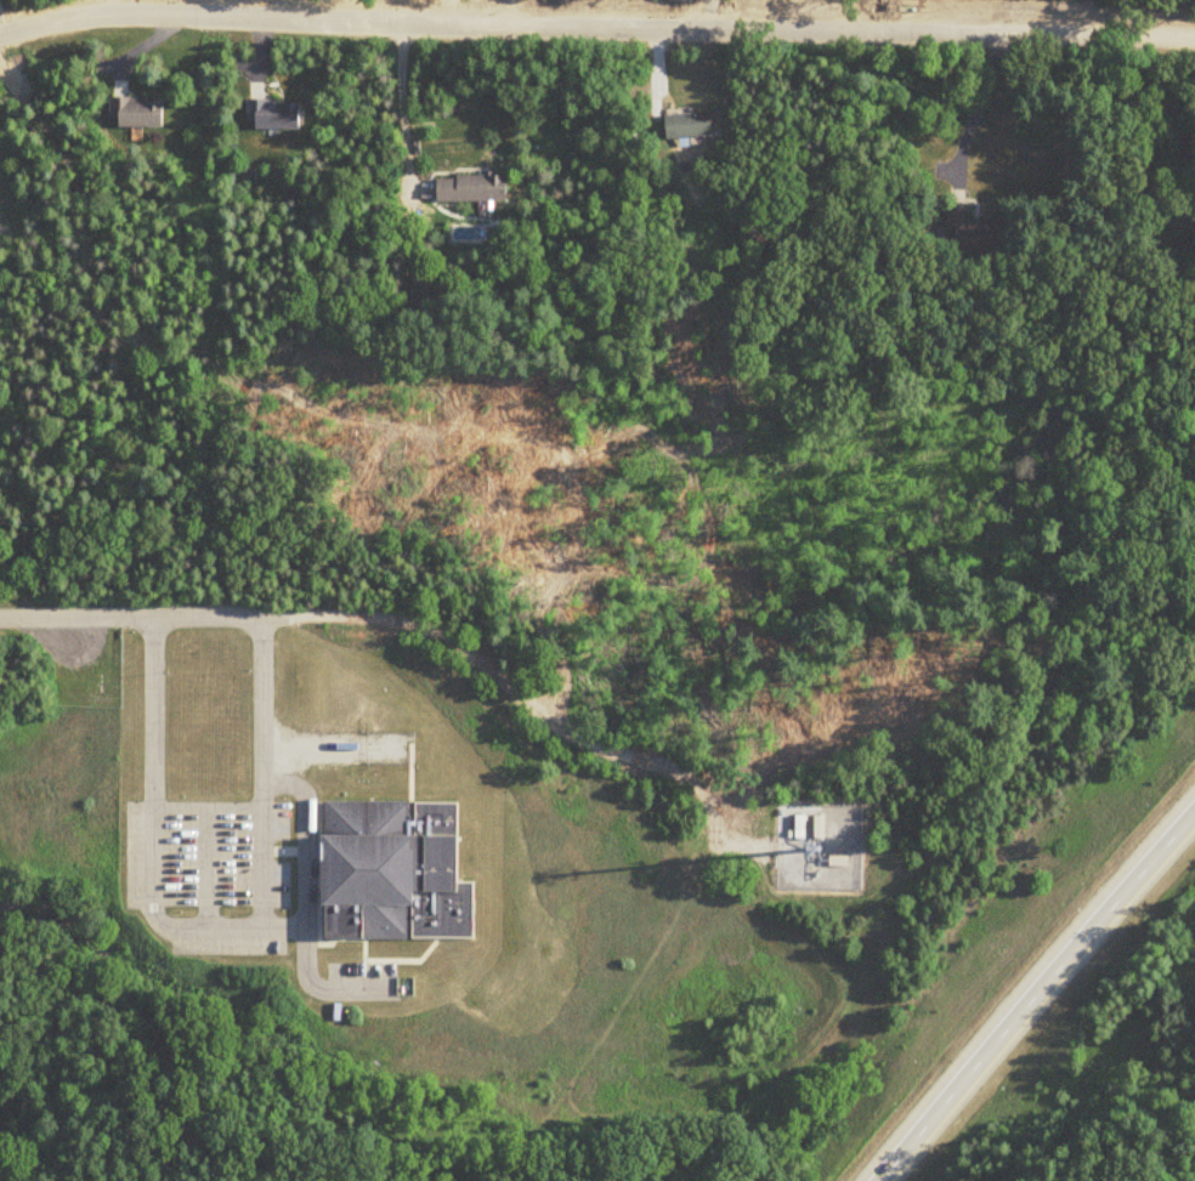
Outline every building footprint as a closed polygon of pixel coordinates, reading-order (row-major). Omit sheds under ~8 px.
[(167,127),(167,98),(112,99),(112,128),(167,127)] [(248,129),(304,129),(304,101),(248,101),(248,129)] [(666,116),(667,140),(715,138),(714,114),(666,116)] [(511,177),(438,177),(438,203),(511,203),(511,177)] [(948,231),(960,231),(960,254),(998,255),(999,225),(971,224),(972,208),(949,208),(948,231)] [(323,797),(324,933),(482,935),(482,878),(469,878),(468,797),(323,797)] [(797,839),(806,839),(806,817),(797,817),(797,839)]
